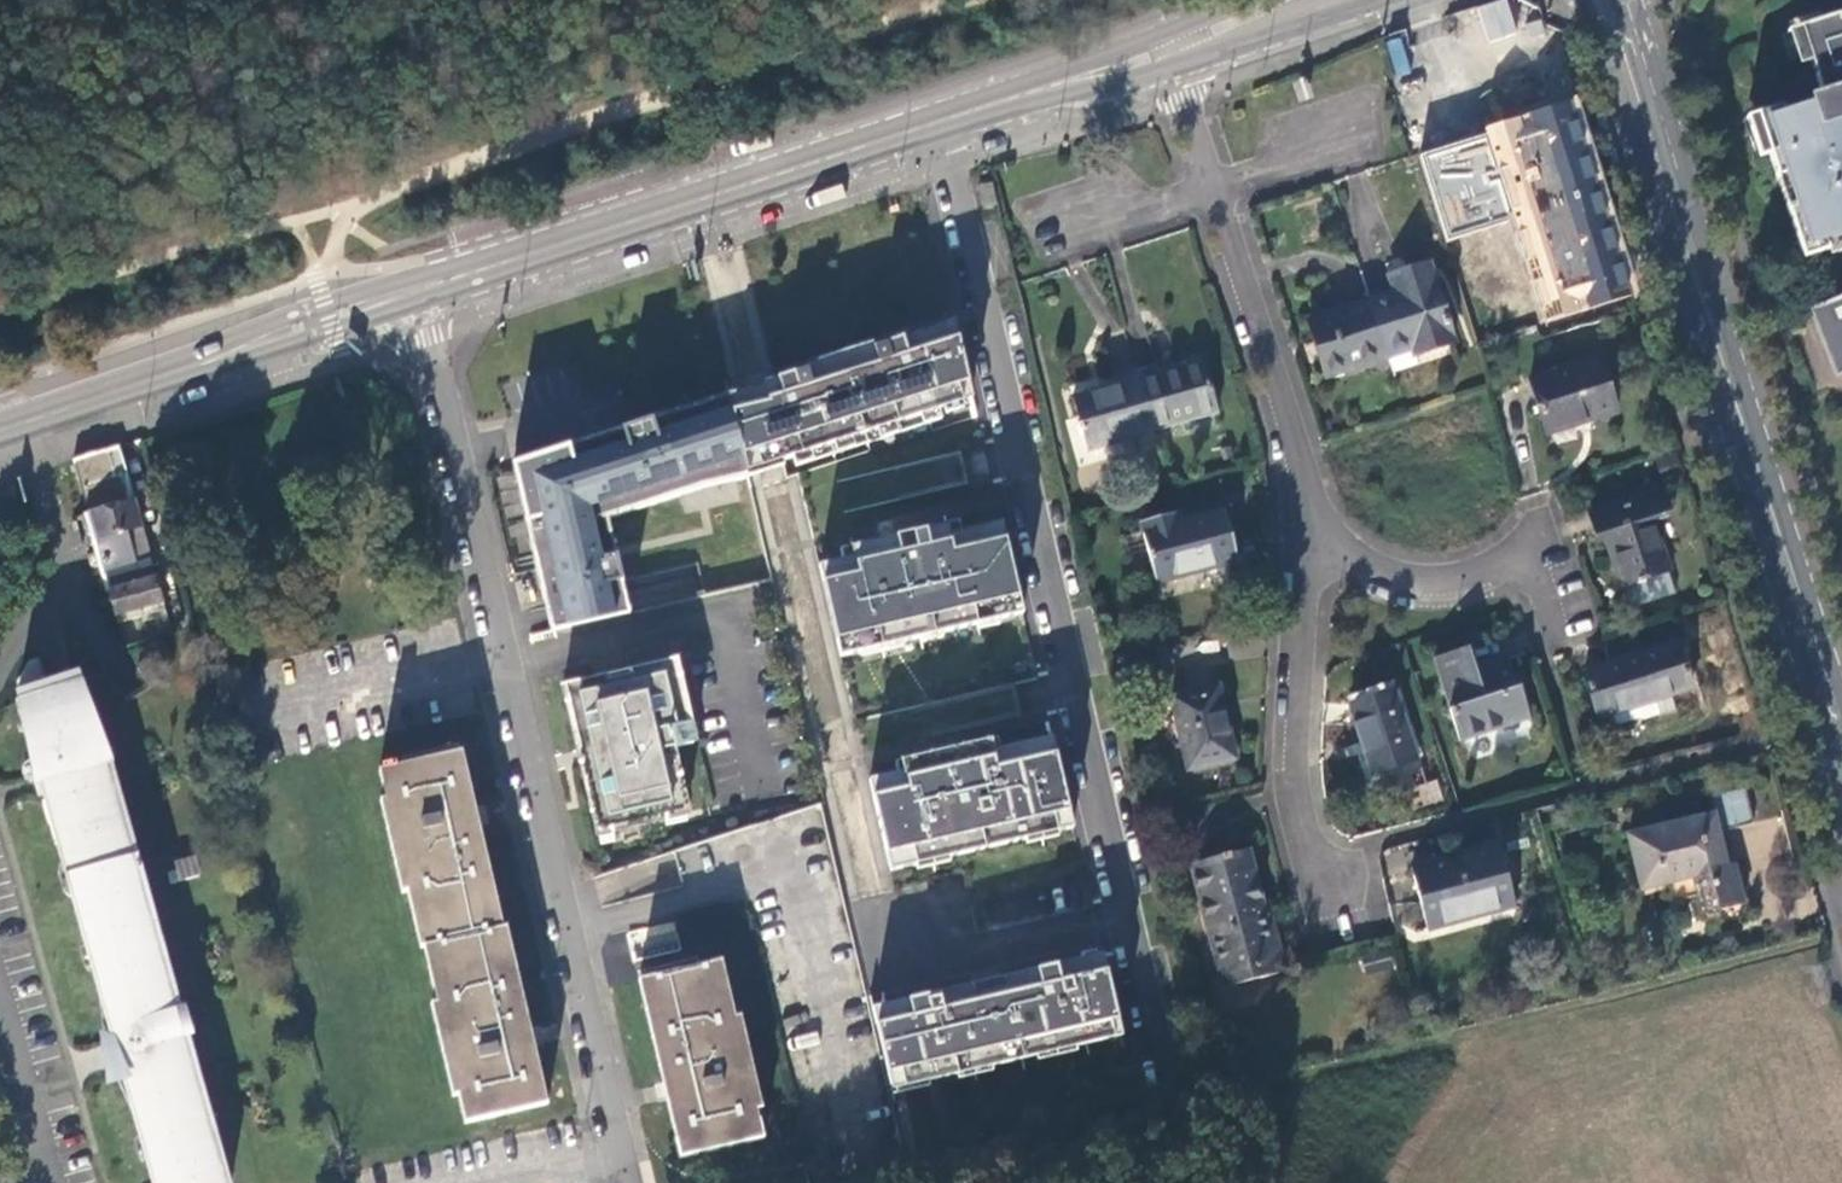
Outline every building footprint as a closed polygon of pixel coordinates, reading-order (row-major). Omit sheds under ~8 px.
[(1447,4),(1444,36),(1515,42),(1514,55),(1541,58),(1542,42),(1541,42),(1542,22),(1510,20),(1511,9),(1447,4)] [(1801,31),(1817,85),(1841,76),(1841,16),(1801,31)] [(1817,85),(1820,95),(1759,114),(1802,259),(1841,245),(1841,76),(1817,85)] [(1487,132),(1421,152),(1447,239),(1510,219),(1542,321),(1636,297),(1577,94),(1484,126),(1487,132)] [(1395,292),(1370,300),(1388,357),(1412,350),(1413,354),(1454,342),(1428,266),(1391,278),(1395,292)] [(1815,310),(1841,377),(1841,299),(1815,310)] [(1388,357),(1370,300),(1308,319),(1327,377),(1388,357)] [(754,375),(727,383),(747,478),(773,470),(974,411),(949,314),(775,368),(754,375)] [(1388,357),(1393,373),(1417,365),(1413,354),(1412,350),(1388,357)] [(1533,382),(1553,446),(1596,433),(1592,424),(1619,416),(1601,361),(1533,382)] [(1135,370),(1133,364),(1110,369),(1114,384),(1070,396),(1077,425),(1074,425),(1077,438),(1081,437),(1085,454),(1129,442),(1134,456),(1156,450),(1152,436),(1135,370)] [(1154,365),(1135,370),(1152,436),(1215,419),(1202,370),(1159,382),(1154,365)] [(496,460),(544,630),(635,607),(614,519),(747,478),(727,383),(627,417),(521,451),(496,460)] [(163,609),(116,448),(72,462),(75,472),(110,592),(108,593),(112,605),(117,623),(163,609)] [(1605,533),(1621,585),(1671,572),(1655,518),(1671,514),(1664,489),(1591,511),(1599,534),(1605,533)] [(1140,521),(1154,583),(1238,561),(1225,509),(1181,519),(1179,511),(1140,521)] [(1024,623),(1003,518),(812,559),(830,661),(1024,623)] [(1611,714),(1670,695),(1692,688),(1679,643),(1585,674),(1599,718),(1611,714)] [(1438,656),(1464,742),(1533,721),(1522,687),(1519,688),(1509,658),(1478,667),(1472,646),(1438,656)] [(672,659),(564,684),(600,833),(687,811),(672,751),(692,746),(672,659)] [(83,680),(17,700),(37,770),(46,767),(57,787),(43,791),(47,808),(46,809),(56,842),(58,842),(101,996),(100,996),(105,1023),(106,1022),(114,1052),(122,1048),(130,1065),(122,1081),(154,1182),(228,1182),(123,820),(125,820),(106,764),(109,763),(106,748),(103,748),(83,680)] [(1169,697),(1187,771),(1235,760),(1218,685),(1169,697)] [(1350,705),(1371,776),(1414,763),(1392,692),(1350,705)] [(1676,711),(1670,695),(1611,714),(1615,728),(1637,720),(1643,720),(1676,711)] [(1047,733),(866,774),(893,892),(963,877),(1074,852),(1047,733)] [(460,1094),(467,1124),(550,1104),(507,929),(506,929),(463,752),(379,772),(386,800),(380,801),(403,895),(407,894),(421,949),(425,948),(439,1005),(434,1006),(455,1096),(460,1094)] [(46,767),(37,770),(41,783),(43,791),(57,787),(46,767)] [(1709,795),(1714,815),(1718,832),(1754,824),(1745,787),(1709,795)] [(1718,832),(1714,815),(1629,835),(1641,888),(1666,883),(1671,901),(1694,896),(1699,915),(1744,904),(1734,863),(1725,865),(1718,832)] [(1409,870),(1424,929),(1488,912),(1490,919),(1516,913),(1501,847),(1409,870)] [(1191,862),(1200,901),(1205,900),(1216,949),(1212,950),(1221,988),(1280,973),(1277,957),(1280,948),(1273,942),(1251,848),(1191,862)] [(1205,900),(1200,901),(1212,950),(1216,949),(1205,900)] [(1117,1026),(1100,949),(881,999),(869,1002),(887,1084),(1117,1026)] [(1357,958),(1363,976),(1388,969),(1383,951),(1357,958)] [(631,980),(678,1156),(760,1135),(752,1107),(760,1105),(736,1014),(729,1016),(714,959),(631,980)] [(117,1063),(122,1081),(130,1065),(122,1048),(114,1052),(117,1063)] [(931,1152),(966,1144),(961,1121),(925,1130),(931,1152)]
